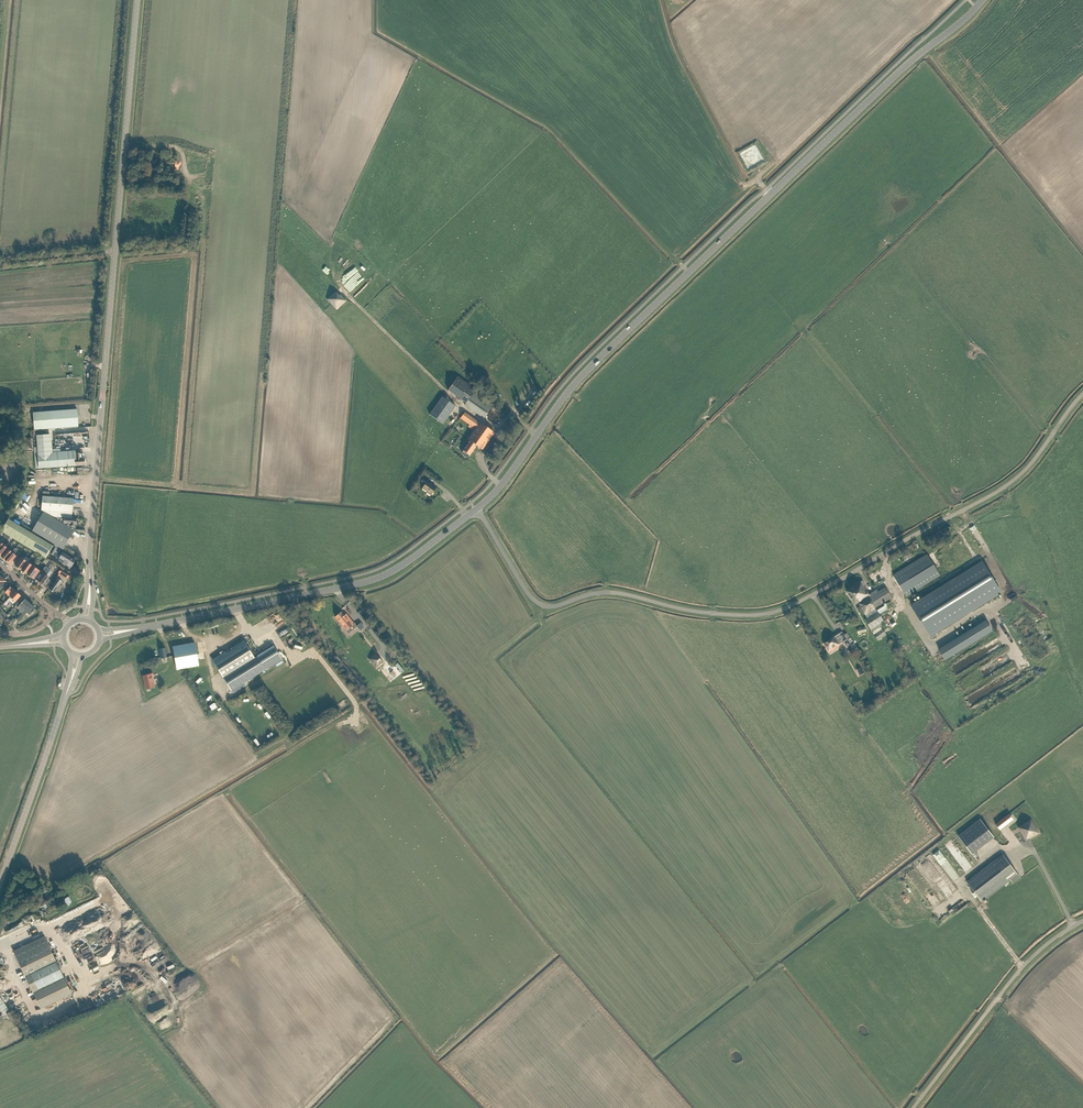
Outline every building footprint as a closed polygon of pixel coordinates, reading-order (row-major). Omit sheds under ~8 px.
[(327,299),(330,303),(337,310),(347,300),(340,293),(339,295),(335,291),(327,299)] [(458,376),(448,389),(466,403),(464,405),(483,418),(492,405),(474,392),(476,389),(458,376)] [(442,398),(430,416),(443,425),(456,407),(442,398)] [(78,427),(77,409),(33,412),(34,430),(78,427)] [(468,439),(477,445),(483,449),(495,432),(481,422),(480,423),(465,412),(464,413),(462,412),(459,417),(461,418),(470,424),(470,425),(471,424),(474,426),(476,428),(468,439)] [(50,434),(37,435),(39,468),(85,465),(85,458),(82,458),(81,453),(76,453),(76,452),(51,454),(50,434)] [(470,455),(477,445),(470,441),(463,450),(464,451),(463,453),(463,454),(467,457),(468,457),(470,455)] [(423,479),(421,482),(425,485),(422,488),(427,492),(431,495),(436,488),(423,479)] [(52,517),(72,518),(73,499),(43,496),(42,510),(44,511),(44,512),(52,517)] [(76,531),(52,517),(44,512),(32,531),(56,544),(64,549),(65,547),(74,531),(76,532),(76,531)] [(77,519),(72,518),(52,517),(76,531),(77,519)] [(9,518),(2,530),(46,558),(54,545),(9,518)] [(5,544),(0,549),(0,555),(1,556),(8,549),(6,547),(7,546),(5,544)] [(65,547),(64,549),(56,544),(55,546),(64,552),(73,558),(76,552),(65,547)] [(16,548),(13,551),(5,560),(10,564),(17,556),(14,554),(18,550),(16,548)] [(1,556),(5,560),(13,551),(11,549),(10,550),(8,549),(1,556)] [(60,558),(59,560),(63,562),(69,566),(71,567),(72,565),(73,565),(76,560),(64,553),(60,558)] [(927,554),(893,575),(906,596),(940,575),(927,554)] [(27,562),(28,561),(29,559),(26,557),(25,558),(23,556),(22,558),(19,556),(15,562),(18,564),(16,566),(21,570),(27,562)] [(28,561),(27,562),(21,570),(27,574),(33,566),(30,564),(31,562),(28,561)] [(982,562),(912,605),(930,636),(1001,593),(982,562)] [(34,565),(33,566),(27,574),(33,578),(35,576),(37,578),(42,572),(36,568),(36,566),(34,565)] [(43,573),(38,581),(40,582),(40,583),(40,584),(41,585),(42,585),(42,584),(43,585),(45,582),(47,583),(48,583),(50,581),(50,579),(48,578),(49,577),(46,575),(51,570),(46,566),(42,572),(41,572),(43,573)] [(61,568),(58,573),(65,577),(68,572),(71,574),(61,568)] [(55,582),(50,589),(59,595),(61,586),(59,585),(62,582),(58,578),(55,582)] [(862,581),(847,590),(850,595),(849,596),(851,599),(855,605),(858,603),(866,616),(867,618),(864,620),(872,632),(878,641),(886,635),(881,626),(883,625),(882,624),(885,622),(877,611),(875,608),(892,597),(885,587),(878,592),(877,590),(869,594),(864,586),(865,585),(862,581)] [(11,597),(16,591),(11,587),(6,592),(11,597)] [(21,596),(16,591),(11,597),(7,601),(9,602),(10,601),(13,604),(21,596)] [(20,610),(17,613),(20,616),(30,605),(25,600),(18,608),(20,610)] [(20,616),(17,619),(19,621),(27,612),(30,615),(35,609),(30,605),(20,616)] [(342,612),(335,617),(343,627),(346,630),(354,624),(348,616),(346,617),(342,612)] [(369,614),(365,618),(368,622),(373,618),(369,614)] [(848,633),(844,635),(842,632),(824,644),(829,652),(840,644),(844,642),(847,646),(849,645),(854,652),(859,649),(848,633)] [(225,652),(212,660),(231,691),(248,680),(240,667),(255,658),(243,640),(231,648),(232,650),(226,654),(225,652)] [(367,642),(360,648),(365,653),(372,648),(367,642)] [(181,645),(173,647),(177,669),(185,668),(198,665),(194,643),(181,645)] [(240,667),(248,680),(283,659),(274,646),(255,658),(240,667)] [(165,648),(159,649),(161,659),(162,662),(168,661),(165,648)] [(375,653),(368,659),(376,669),(384,663),(375,653)] [(397,663),(395,665),(401,672),(404,670),(397,663)] [(153,673),(143,676),(146,689),(154,687),(151,674),(153,673)] [(244,683),(231,691),(233,693),(246,685),(244,683)] [(336,744),(332,749),(340,755),(349,744),(348,744),(350,742),(355,745),(359,740),(349,731),(344,736),(345,737),(343,740),(341,738),(338,742),(337,742),(335,744),(336,744)] [(980,819),(958,836),(972,854),(994,837),(980,819)] [(1031,819),(1018,827),(1026,840),(1030,837),(1030,838),(1039,832),(1031,819)] [(1020,832),(1015,835),(1020,843),(1025,840),(1020,832)] [(1003,855),(967,882),(982,901),(1010,880),(1013,883),(1020,877),(1003,855)] [(14,951),(33,991),(63,977),(44,937),(14,951)] [(63,977),(33,991),(41,1008),(71,993),(63,977)]
